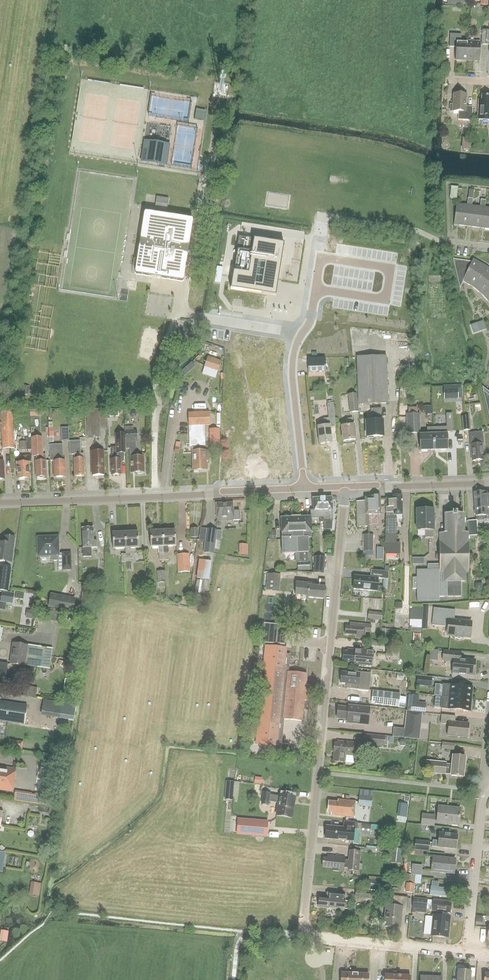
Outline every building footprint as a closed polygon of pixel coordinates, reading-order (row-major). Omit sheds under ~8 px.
[(468,61),(468,42),(461,41),(462,35),(450,34),(450,47),(456,47),(456,60),(468,61)] [(480,42),(468,42),(468,61),(480,61),(480,42)] [(459,120),(472,121),(473,107),(466,107),(467,95),(454,94),(454,105),(451,105),(450,111),(459,112),(459,120)] [(488,120),(488,96),(482,95),(482,100),(479,100),(478,119),(488,120)] [(204,110),(196,109),(195,119),(203,120),(204,110)] [(462,150),(471,151),(471,138),(463,138),(462,150)] [(169,146),(145,142),(142,160),(166,164),(169,146)] [(457,199),(458,187),(451,186),(450,198),(457,199)] [(167,211),(169,199),(157,197),(155,209),(167,211)] [(467,226),(470,198),(468,198),(467,205),(457,204),(454,225),(467,226)] [(480,228),(483,200),(481,200),(480,207),(472,206),(473,199),(470,198),(467,226),(480,228)] [(485,207),(486,200),(483,200),(480,228),(488,229),(488,208),(485,207)] [(144,213),(144,214),(135,272),(135,273),(136,274),(137,274),(181,281),(182,281),(183,281),(184,280),(193,222),(193,221),(192,220),(191,219),(146,212),(145,213),(144,213)] [(284,243),(239,236),(230,289),(246,292),(247,289),(268,293),(270,280),(278,281),(284,243)] [(463,282),(472,262),(453,259),(460,289),(463,282)] [(473,287),(487,267),(473,259),(472,262),(463,282),(473,287)] [(221,280),(223,267),(217,266),(215,282),(220,283),(221,280)] [(488,288),(488,269),(487,267),(473,287),(482,295),(488,288)] [(208,356),(202,374),(216,379),(222,361),(208,356)] [(359,405),(388,404),(386,357),(357,358),(359,405)] [(326,360),(308,360),(309,373),(326,372),(326,360)] [(196,367),(192,362),(179,374),(183,378),(196,367)] [(30,387),(24,386),(22,393),(28,395),(30,387)] [(458,389),(444,390),(444,400),(458,399),(458,389)] [(358,412),(357,394),(349,394),(351,413),(358,412)] [(335,427),(334,415),(333,403),(328,404),(329,419),(324,420),(324,427),(318,428),(319,445),(330,444),(329,427),(335,427)] [(119,418),(118,407),(109,407),(110,418),(119,418)] [(372,437),(382,437),(381,409),(370,410),(371,422),(366,422),(367,438),(368,438),(368,439),(373,439),(372,437)] [(87,411),(88,438),(100,438),(100,429),(104,429),(103,410),(87,411)] [(13,449),(12,412),(0,413),(0,434),(2,434),(2,450),(13,449)] [(206,446),(205,426),(210,426),(209,413),(189,413),(190,446),(192,446),(193,471),(194,471),(196,472),(198,472),(199,471),(207,470),(207,462),(209,461),(208,451),(202,452),(202,446),(206,446)] [(413,416),(409,416),(407,416),(407,434),(420,434),(419,415),(413,416)] [(464,431),(471,431),(470,417),(463,417),(464,431)] [(352,419),(347,419),(347,426),(341,426),(343,442),(355,440),(353,425),(352,425),(352,419)] [(220,428),(210,429),(210,445),(220,445),(220,428)] [(434,451),(433,428),(428,429),(428,435),(420,435),(421,451),(434,451)] [(447,434),(439,435),(439,428),(433,428),(434,451),(448,450),(447,434)] [(136,458),(135,447),(135,440),(137,440),(136,432),(125,433),(126,441),(126,450),(129,450),(130,465),(131,464),(132,474),(143,474),(143,464),(145,464),(145,459),(143,459),(143,457),(136,458)] [(483,433),(470,434),(472,462),(484,461),(483,452),(485,451),(484,446),(483,446),(483,445),(484,445),(483,433)] [(124,460),(123,454),(125,454),(125,434),(117,434),(116,447),(111,448),(112,460),(111,460),(112,475),(121,475),(120,464),(124,460)] [(42,462),(42,446),(41,438),(31,439),(31,450),(32,450),(32,456),(31,456),(31,457),(32,457),(36,457),(36,462),(37,477),(39,477),(40,478),(43,478),(44,477),(46,477),(45,468),(46,467),(46,462),(42,462)] [(31,450),(31,439),(25,439),(26,442),(20,442),(20,451),(26,450),(31,450)] [(85,476),(83,454),(81,454),(80,441),(70,442),(70,455),(74,455),(75,459),(74,459),(75,477),(85,476)] [(65,461),(62,461),(62,445),(50,445),(50,461),(53,461),(53,470),(55,470),(55,478),(65,477),(64,469),(65,469),(65,461)] [(92,476),(104,476),(103,451),(91,452),(92,476)] [(29,479),(28,463),(32,463),(32,457),(31,457),(31,456),(20,457),(20,463),(16,463),(16,472),(17,472),(18,479),(29,479)] [(488,515),(488,492),(475,493),(476,510),(475,512),(475,515),(476,515),(476,521),(487,520),(487,516),(488,515)] [(311,510),(311,517),(311,519),(324,518),(324,520),(333,520),(332,497),(313,498),(314,510),(311,510)] [(369,515),(381,515),(380,497),(371,497),(371,498),(365,498),(365,502),(357,502),(358,528),(369,527),(369,515)] [(386,505),(386,513),(386,518),(385,544),(385,553),(400,554),(400,544),(396,544),(396,518),(396,516),(403,516),(402,497),(393,497),(394,498),(386,499),(386,505)] [(240,520),(239,511),(233,511),(233,503),(216,504),(217,521),(240,520)] [(425,538),(434,538),(433,510),(417,510),(417,530),(425,530),(425,538)] [(464,533),(464,530),(464,514),(457,514),(453,514),(446,514),(446,533),(440,533),(440,543),(439,543),(440,556),(438,556),(438,560),(440,560),(440,564),(428,564),(428,570),(417,570),(417,578),(413,578),(413,588),(417,588),(417,601),(439,601),(439,598),(462,598),(462,582),(466,582),(466,573),(469,573),(469,544),(469,533),(464,533)] [(311,517),(301,517),(301,516),(292,517),(292,518),(281,518),(283,553),(297,553),(298,563),(310,563),(309,552),(308,532),(312,532),(311,519),(311,517)] [(477,521),(469,521),(469,536),(477,535),(477,521)] [(93,541),(93,528),(82,528),(83,547),(82,547),(82,556),(91,556),(91,547),(97,547),(97,541),(93,541)] [(215,554),(216,539),(221,540),(222,531),(201,529),(200,540),(205,540),(204,553),(215,554)] [(174,530),(162,531),(163,561),(168,561),(167,547),(175,547),(174,530)] [(162,531),(150,531),(150,548),(157,547),(157,551),(158,551),(159,561),(163,561),(162,531)] [(126,548),(125,532),(112,533),(113,549),(126,548)] [(138,532),(125,532),(126,548),(126,554),(126,562),(130,562),(129,554),(131,554),(131,548),(138,548),(138,532)] [(374,551),(374,535),(363,535),(363,551),(374,551)] [(15,538),(4,536),(3,543),(0,542),(0,561),(4,561),(5,557),(12,558),(15,538)] [(58,555),(58,537),(38,538),(38,556),(52,556),(52,561),(58,561),(59,570),(71,570),(70,554),(62,554),(62,555),(58,555)] [(240,554),(249,554),(249,543),(240,543),(240,554)] [(190,573),(189,554),(178,554),(178,573),(190,573)] [(324,574),(325,557),(315,556),(313,573),(324,574)] [(211,562),(199,560),(197,579),(209,580),(211,562)] [(11,568),(1,567),(0,572),(0,590),(2,591),(10,593),(11,592),(8,591),(11,568)] [(388,581),(389,573),(372,571),(372,578),(356,576),(354,590),(377,592),(378,580),(388,581)] [(280,591),(281,575),(268,574),(266,589),(280,591)] [(319,587),(309,586),(309,584),(296,582),(295,595),(308,596),(308,597),(325,599),(326,588),(325,588),(326,580),(320,579),(319,587)] [(15,592),(11,592),(10,593),(2,591),(1,602),(0,602),(0,609),(5,610),(7,603),(13,604),(15,592)] [(76,599),(50,595),(48,609),(73,613),(76,599)] [(472,623),(454,621),(455,610),(434,608),(432,626),(448,628),(448,636),(455,637),(455,638),(459,640),(464,639),(464,638),(470,639),(472,623)] [(381,621),(382,614),(368,612),(368,619),(381,621)] [(277,644),(279,624),(264,623),(262,643),(277,644)] [(371,633),(372,626),(350,624),(350,626),(346,626),(345,635),(356,636),(356,638),(365,639),(365,632),(371,633)] [(53,650),(14,643),(9,664),(51,670),(53,650)] [(398,659),(399,647),(387,645),(386,658),(398,659)] [(259,723),(257,744),(277,746),(278,743),(282,743),(284,719),(302,721),(303,716),(303,711),(303,708),(304,700),(307,700),(307,694),(307,691),(308,685),(306,685),(306,678),(307,675),(289,673),(290,655),(286,654),(287,648),(266,646),(264,668),(267,668),(265,681),(263,681),(260,710),(263,710),(261,723),(259,723)] [(373,653),(367,652),(347,650),(347,653),(343,652),(342,660),(354,662),(353,664),(372,666),(373,653)] [(475,675),(477,660),(462,658),(463,652),(445,650),(444,660),(449,660),(450,657),(456,658),(454,673),(475,675)] [(380,681),(380,682),(388,683),(388,674),(381,673),(381,672),(373,671),(372,672),(360,671),(359,673),(354,672),(354,673),(341,672),(340,683),(358,685),(358,679),(380,681)] [(417,685),(424,686),(425,676),(418,676),(417,685)] [(444,684),(443,696),(473,699),(474,687),(444,684)] [(36,697),(37,688),(25,686),(24,695),(36,697)] [(372,704),(398,707),(399,693),(374,691),(372,704)] [(418,704),(419,697),(409,696),(407,711),(425,713),(426,705),(418,704)] [(471,711),(473,699),(443,696),(442,708),(471,711)] [(42,716),(60,719),(62,703),(45,701),(42,716)] [(25,723),(27,706),(0,702),(0,720),(25,723)] [(368,725),(370,707),(349,705),(349,707),(341,707),(341,709),(338,709),(337,718),(347,719),(347,723),(368,725)] [(407,712),(405,738),(420,739),(422,713),(407,712)] [(468,737),(470,724),(456,722),(457,716),(443,714),(442,723),(450,724),(448,735),(468,737)] [(384,746),(385,736),(364,734),(362,744),(384,746)] [(25,742),(11,740),(9,747),(24,749),(25,742)] [(355,757),(357,743),(338,741),(338,744),(335,743),(333,761),(345,762),(345,756),(355,757)] [(464,777),(466,757),(453,756),(452,765),(447,764),(447,763),(427,761),(426,772),(451,775),(451,776),(464,777)] [(56,779),(59,759),(49,757),(45,777),(56,779)] [(16,769),(0,767),(0,789),(12,791),(16,769)] [(14,800),(30,803),(32,794),(32,793),(16,790),(14,800)] [(292,818),(295,797),(280,795),(280,796),(270,795),(271,793),(264,792),(262,804),(269,805),(269,801),(279,803),(277,815),(292,818)] [(371,807),(372,796),(360,795),(359,805),(371,807)] [(352,817),(354,802),(339,800),(339,803),(330,802),(328,812),(332,813),(332,815),(352,817)] [(459,825),(460,809),(438,807),(436,823),(459,825)] [(434,827),(435,821),(432,821),(432,815),(423,814),(422,825),(434,827)] [(268,822),(239,819),(237,833),(266,835),(268,822)] [(326,838),(353,841),(355,829),(356,829),(357,823),(344,821),(344,829),(327,827),(326,838)] [(456,849),(458,835),(439,833),(438,841),(433,841),(432,847),(456,849)] [(387,848),(388,838),(379,837),(378,849),(386,850),(387,848)] [(392,840),(391,847),(403,849),(404,841),(392,840)] [(429,851),(430,842),(416,841),(415,850),(429,851)] [(402,863),(403,849),(391,848),(390,862),(402,863)] [(348,859),(345,859),(345,857),(328,855),(328,858),(324,858),(323,867),(334,868),(333,870),(343,871),(344,868),(348,868),(347,870),(359,871),(360,869),(362,870),(363,863),(360,863),(361,850),(349,849),(348,859)] [(453,874),(455,859),(433,857),(432,872),(453,874)] [(416,875),(421,876),(422,866),(412,864),(405,864),(404,874),(416,875)] [(416,875),(404,874),(403,883),(406,883),(415,884),(416,875)] [(380,890),(381,881),(369,879),(368,889),(380,890)] [(41,883),(32,882),(30,894),(39,896),(41,883)] [(413,893),(415,884),(406,883),(405,892),(413,893)] [(349,901),(345,901),(344,900),(345,895),(329,893),(328,898),(320,897),(319,907),(344,910),(344,909),(348,909),(349,901)] [(408,910),(408,908),(410,908),(411,899),(409,898),(395,897),(394,906),(388,905),(385,926),(401,928),(403,910),(408,910)] [(426,909),(427,900),(413,899),(413,908),(426,909)] [(433,916),(431,937),(448,938),(450,917),(442,917),(442,912),(450,913),(451,903),(433,901),(432,911),(435,911),(435,916),(433,916)] [(8,931),(1,930),(0,936),(0,941),(7,941),(8,931)] [(471,972),(459,971),(458,979),(470,979),(471,972)]
